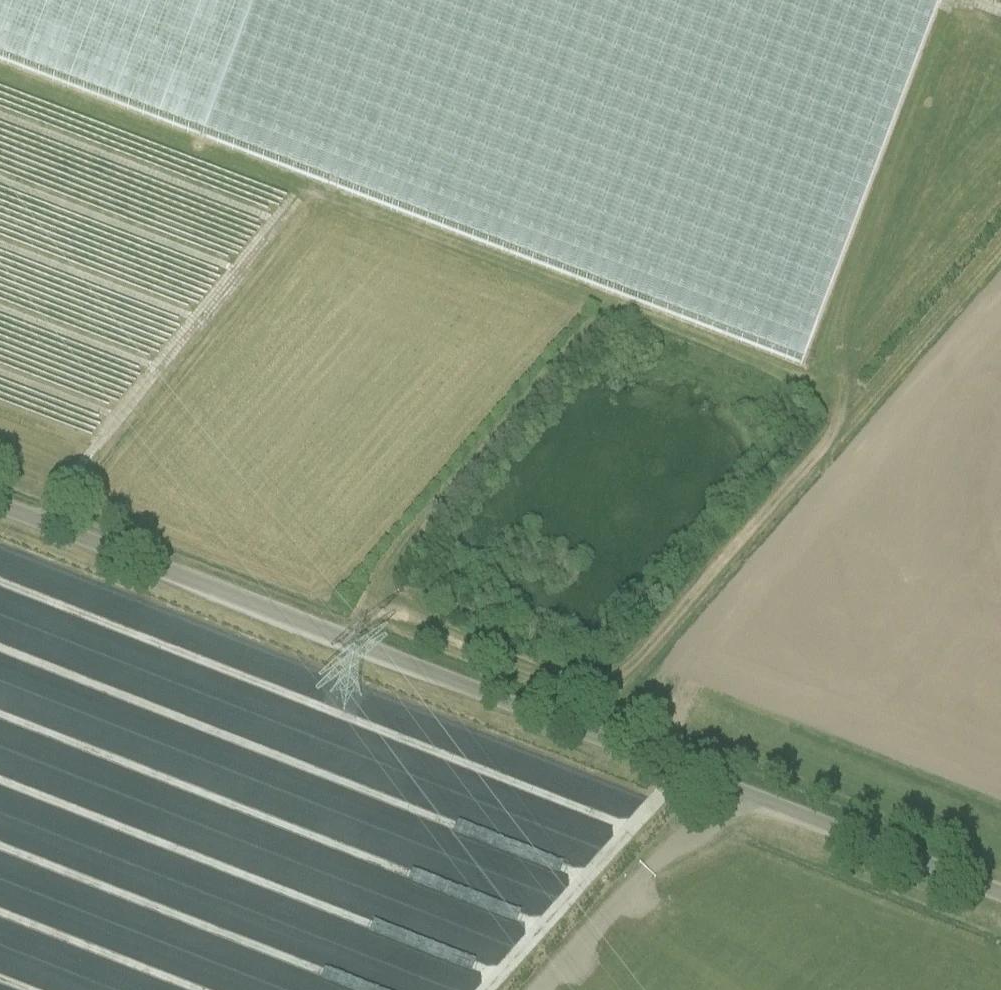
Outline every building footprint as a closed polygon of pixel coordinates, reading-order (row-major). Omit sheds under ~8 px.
[(797,364),(931,14),(937,0),(0,0),(0,59),(797,364)]
